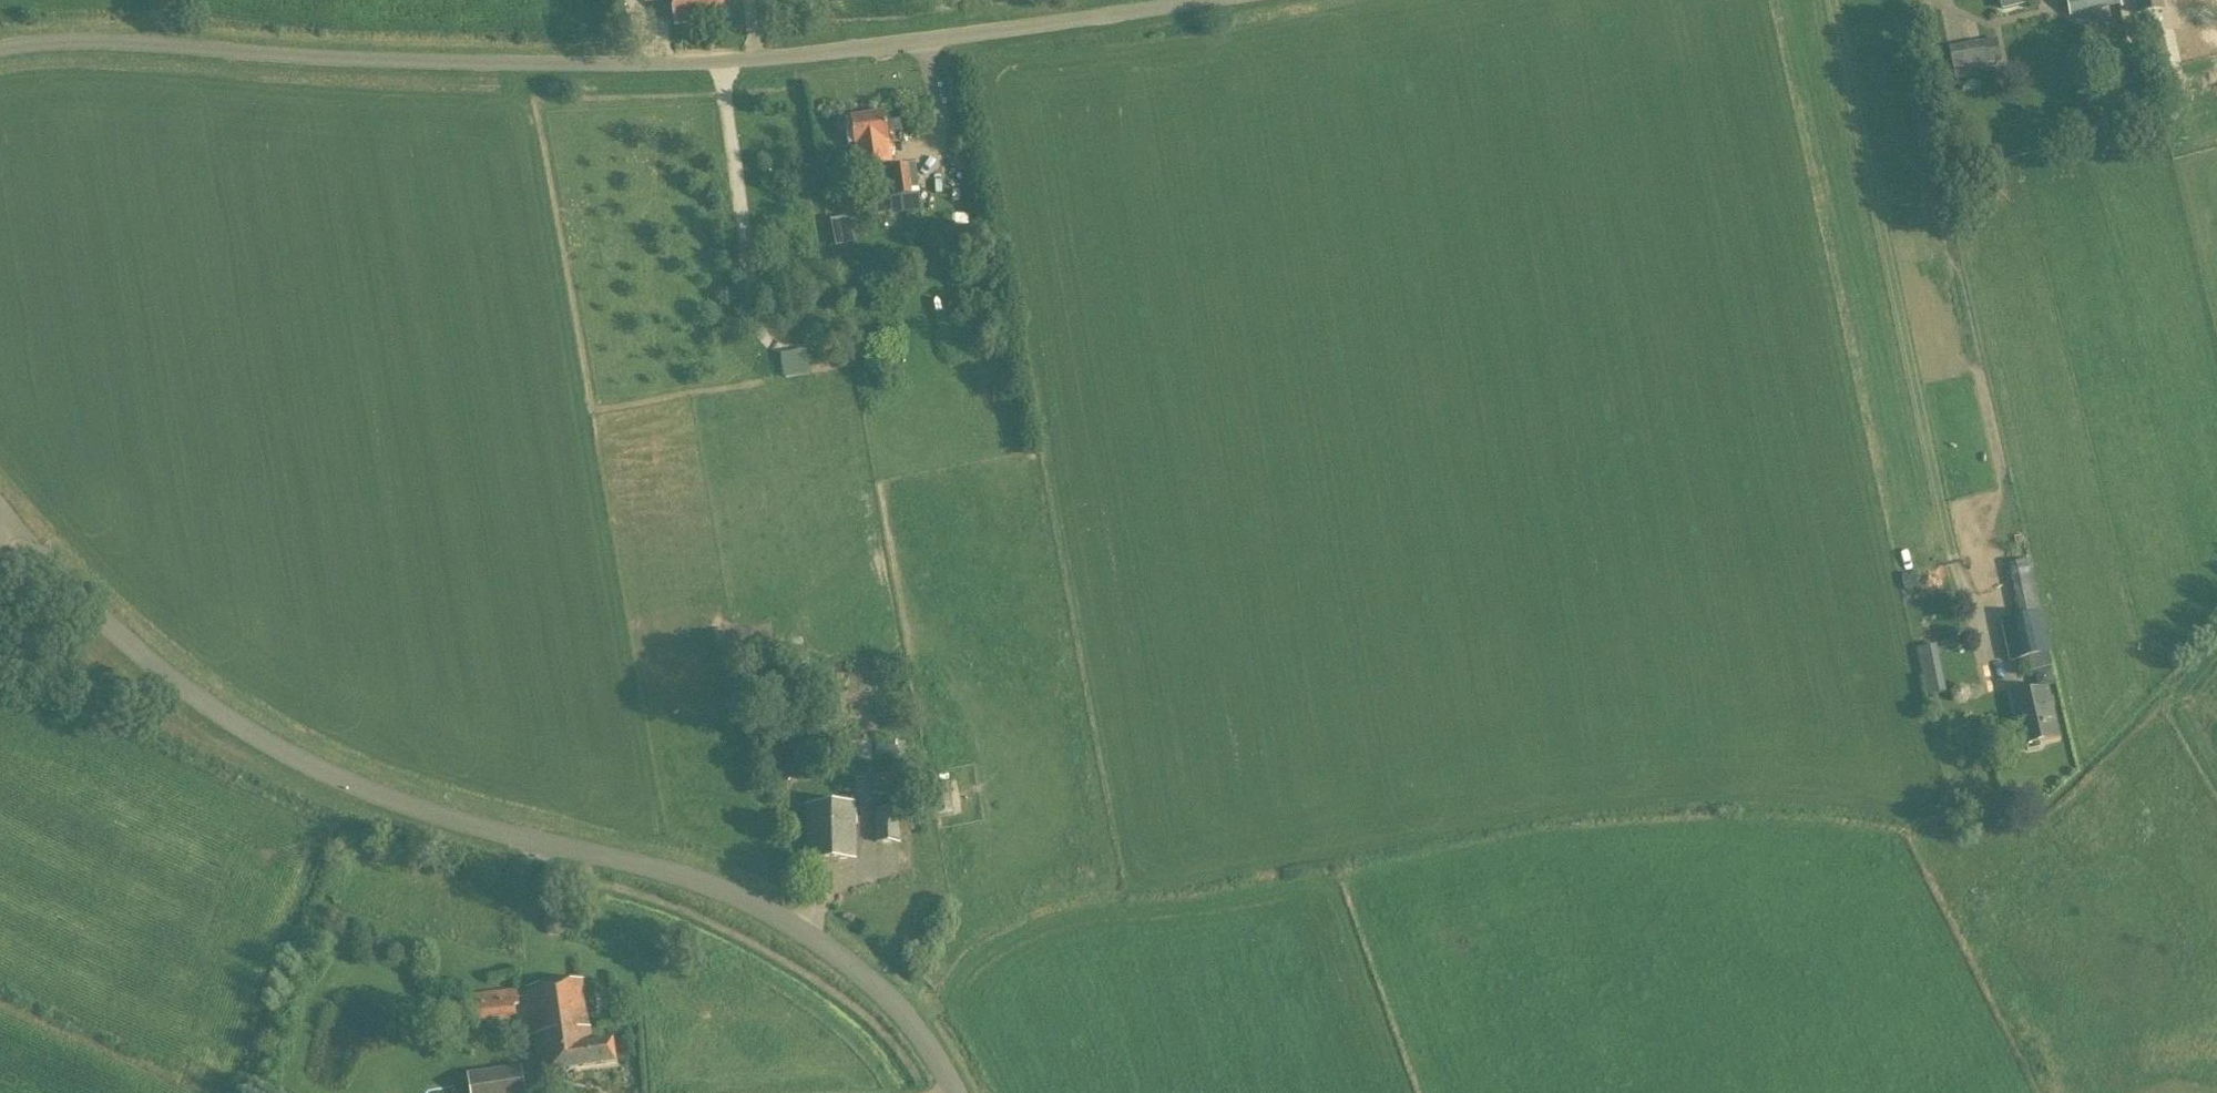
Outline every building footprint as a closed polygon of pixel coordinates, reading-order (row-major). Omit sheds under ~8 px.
[(723,0),(672,0),(675,24),(710,20),(709,18),(725,16),(723,0)] [(2069,18),(2120,5),(2118,0),(2065,0),(2069,18)] [(2137,16),(2164,11),(2162,0),(2133,0),(2137,16)] [(1996,36),(1950,47),(1957,77),(2003,66),(1996,36)] [(851,119),(858,168),(891,164),(885,115),(851,119)] [(957,152),(953,163),(967,168),(971,157),(957,152)] [(920,207),(915,166),(909,167),(909,165),(891,167),(895,195),(897,195),(899,210),(920,207)] [(850,217),(830,221),(835,248),(855,244),(850,217)] [(781,351),(784,375),(809,373),(807,349),(781,351)] [(2051,653),(2031,573),(2010,578),(2019,618),(1999,622),(2009,664),(2051,653)] [(1935,645),(1917,648),(1920,663),(1938,659),(1935,645)] [(1958,685),(1950,692),(1952,702),(1962,705),(1970,699),(1968,688),(1958,685)] [(2021,747),(2058,739),(2047,689),(2010,697),(2021,747)] [(898,740),(875,740),(875,754),(899,754),(898,740)] [(898,809),(875,810),(876,843),(900,843),(900,831),(913,831),(912,775),(874,776),(874,795),(904,795),(904,808),(898,808),(898,809)] [(950,789),(932,792),(935,815),(953,812),(950,789)] [(855,804),(805,805),(806,861),(856,859),(855,804)] [(591,1044),(582,981),(527,989),(539,1075),(615,1064),(612,1041),(591,1044)] [(520,1004),(517,989),(464,996),(465,1012),(470,1011),(471,1021),(516,1015),(515,1005),(520,1004)] [(467,1074),(470,1092),(525,1092),(521,1065),(467,1074)]
